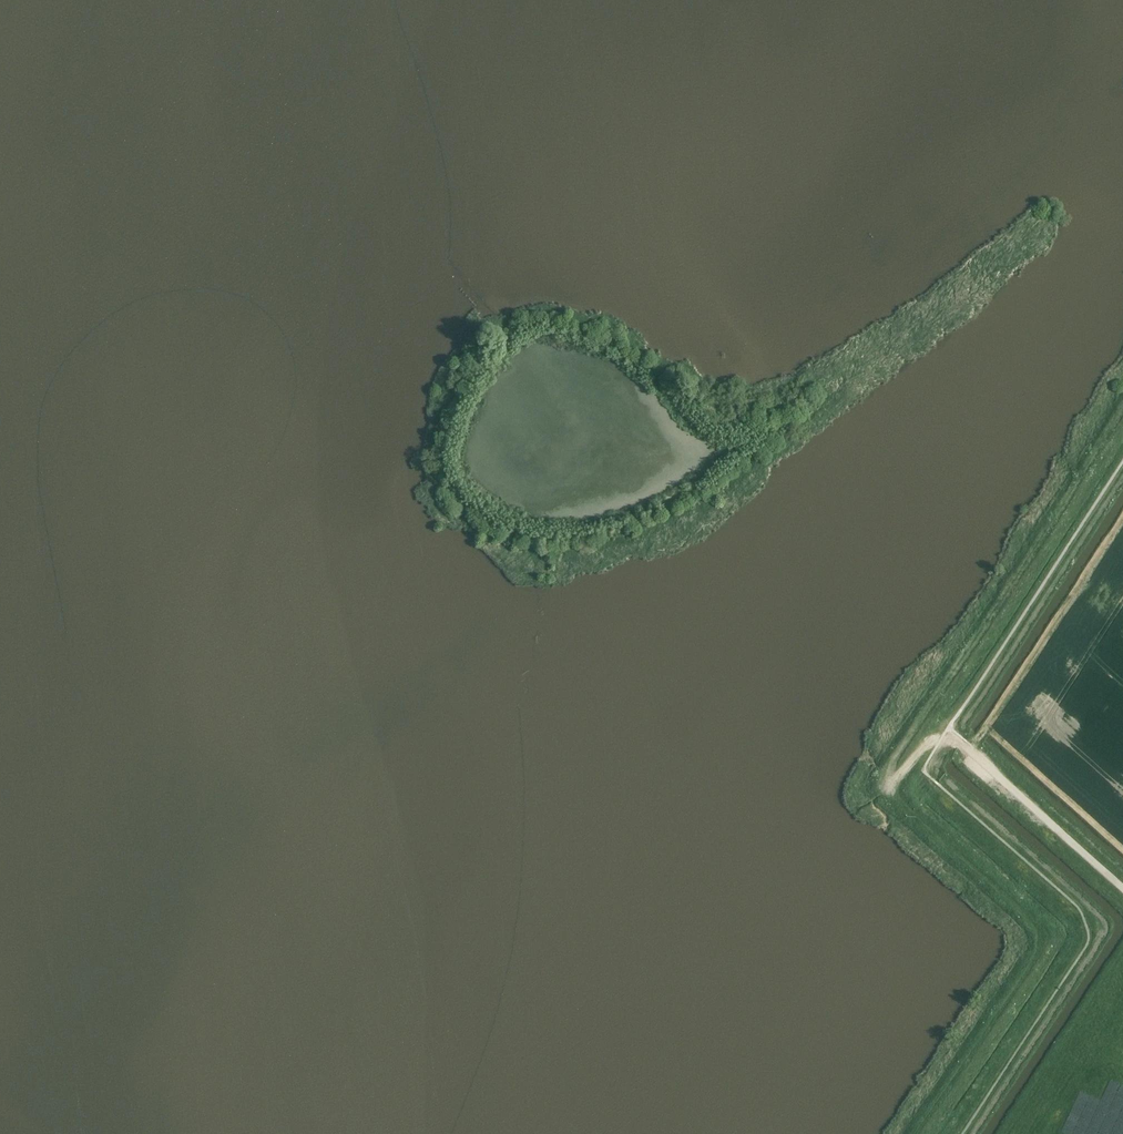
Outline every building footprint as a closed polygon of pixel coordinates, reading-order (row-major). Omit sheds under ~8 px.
[(1061,1132),(1065,1133),(1122,1133),(1122,1085),(1110,1079),(1101,1100),(1080,1090),(1061,1132)]
